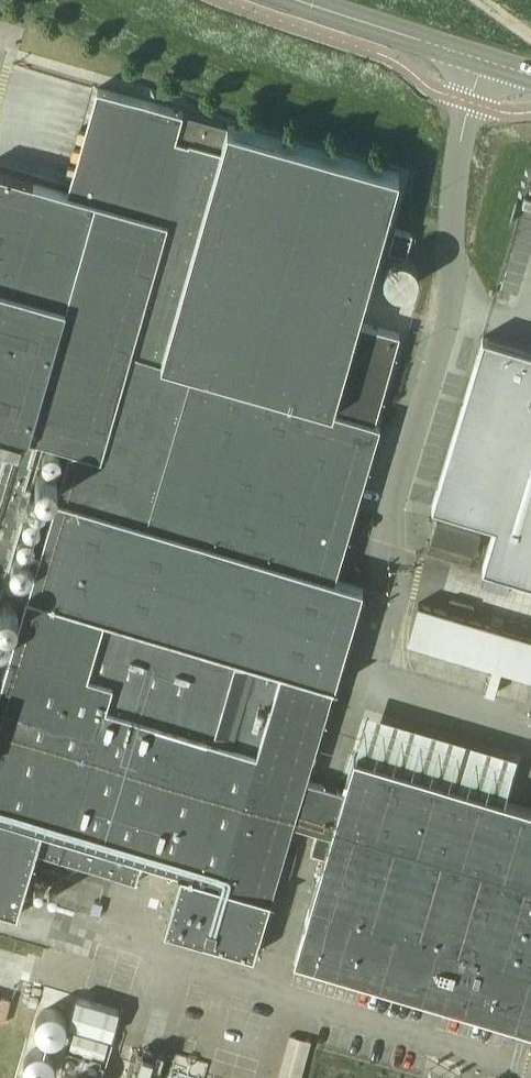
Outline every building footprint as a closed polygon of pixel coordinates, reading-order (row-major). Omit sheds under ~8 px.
[(87,110),(90,98),(67,91),(63,104),(87,110)] [(176,137),(153,216),(0,172),(0,426),(11,430),(0,469),(0,911),(18,916),(36,853),(137,882),(143,860),(182,872),(166,929),(253,955),(333,684),(336,685),(364,587),(334,578),(379,423),(331,409),(378,248),(399,174),(183,112),(176,137)] [(406,256),(413,234),(395,229),(389,251),(406,256)] [(432,506),(495,525),(482,567),(530,582),(530,350),(483,336),(471,377),(432,506)] [(481,532),(437,518),(430,539),(475,552),(481,532)] [(419,557),(412,580),(436,588),(443,565),(419,557)] [(530,674),(530,636),(418,603),(408,638),(530,674)] [(354,756),(294,959),(530,1029),(530,808),(354,756)] [(109,1057),(115,1007),(64,1000),(61,1026),(66,1026),(62,1051),(109,1057)] [(312,1041),(290,1035),(277,1077),(301,1077),(312,1041)] [(150,1059),(129,1055),(124,1077),(146,1077),(150,1059)] [(48,1077),(70,1077),(71,1062),(49,1061),(48,1077)]
